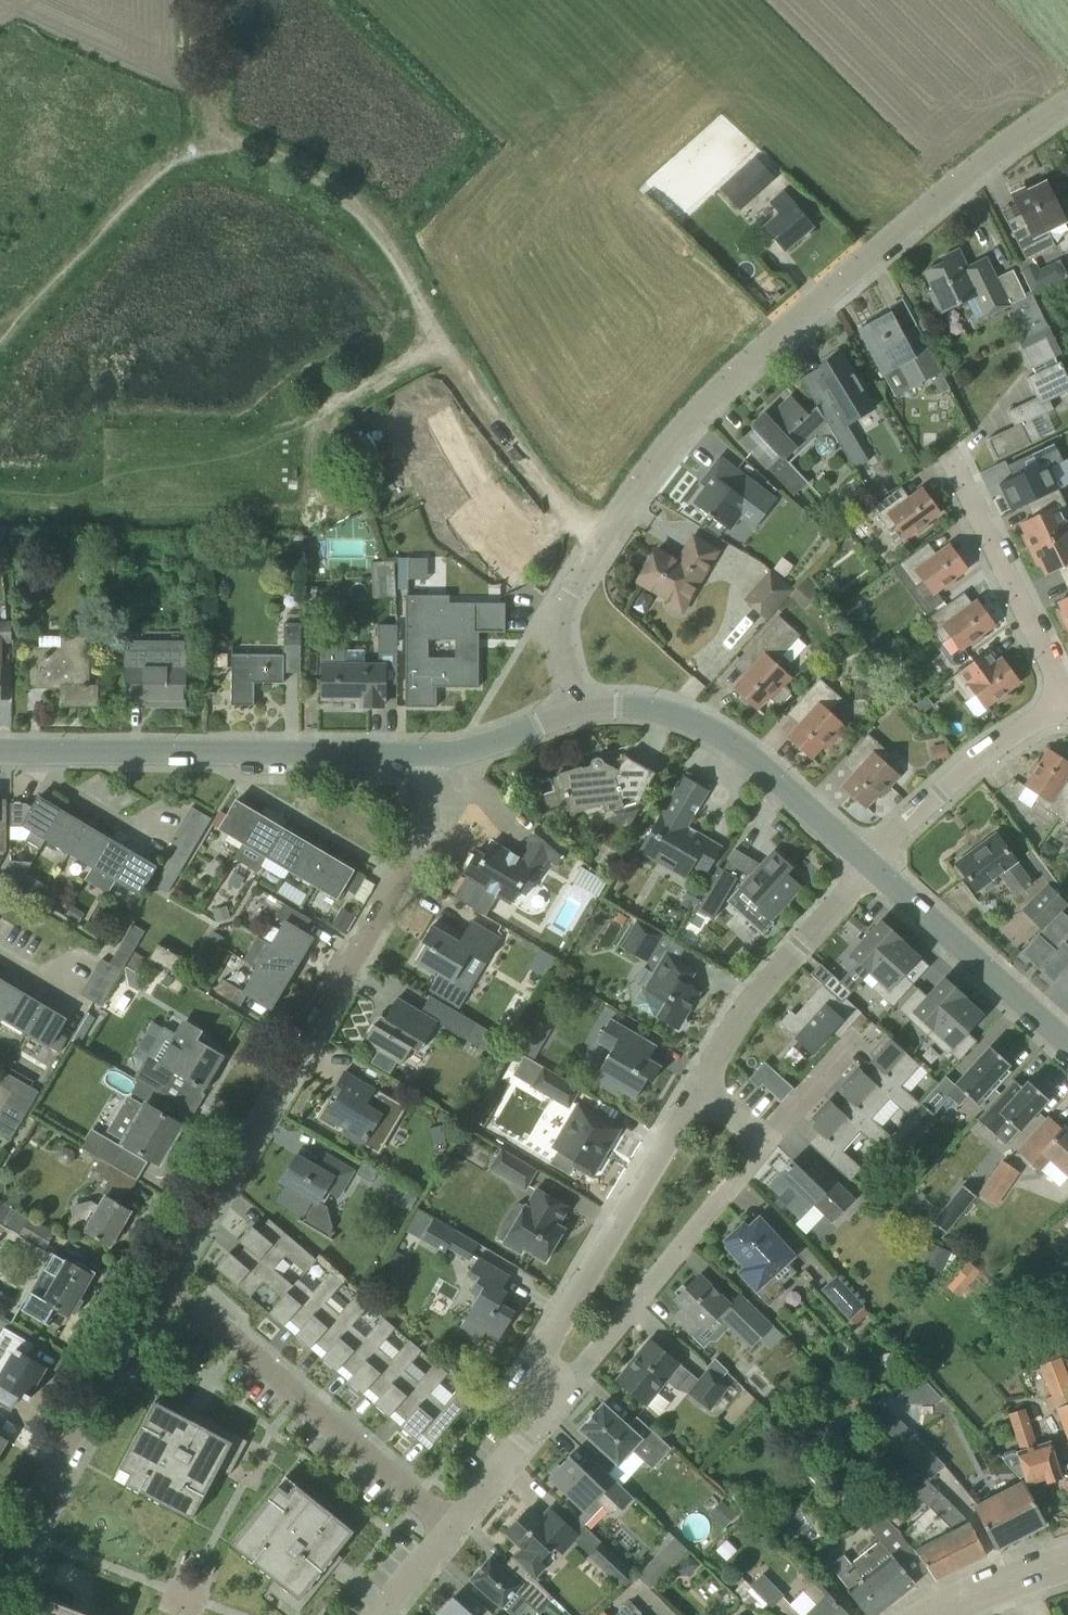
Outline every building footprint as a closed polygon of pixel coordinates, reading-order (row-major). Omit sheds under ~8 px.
[(773,178),(754,157),(720,187),(739,208),(773,178)] [(1033,294),(1046,287),(1067,276),(1059,260),(1038,271),(1032,258),(1055,246),(1051,238),(1067,230),(1067,228),(1063,218),(1055,201),(1046,182),(1045,182),(1045,183),(1014,198),(1027,224),(1012,231),(1022,250),(1026,259),(1018,263),(1033,294)] [(812,226),(798,210),(782,193),(771,204),(782,214),(767,229),(771,233),(785,249),(812,226)] [(1026,296),(1025,293),(1015,274),(998,282),(987,257),(967,267),(959,249),(941,257),(944,262),(924,271),(933,290),(929,292),(939,313),(975,297),(984,317),(1026,296)] [(941,371),(927,344),(917,325),(903,332),(891,311),(859,329),(869,348),(881,373),(902,363),(914,386),(941,371)] [(1045,337),(1022,348),(1032,368),(1055,357),(1045,337)] [(824,389),(811,397),(817,405),(837,440),(842,447),(855,438),(856,438),(846,422),(873,406),(862,388),(867,385),(857,369),(852,372),(840,352),(832,357),(832,356),(819,364),(820,365),(825,374),(817,378),(824,389)] [(997,459),(1040,439),(1031,419),(1053,409),(1049,400),(1067,391),(1067,378),(1060,362),(1027,377),(1037,398),(1008,411),(1014,426),(987,439),(997,459)] [(815,439),(816,441),(816,442),(815,444),(815,446),(816,448),(816,450),(817,452),(818,453),(820,454),(822,455),(823,456),(825,456),(827,456),(828,456),(830,455),(831,454),(833,453),(834,452),(835,450),(836,449),(836,447),(836,445),(835,443),(834,441),(837,440),(817,405),(808,414),(806,412),(792,396),(768,418),(763,413),(750,425),(753,428),(741,439),(756,455),(767,468),(793,495),(807,483),(784,459),(795,450),(796,452),(813,437),(813,438),(812,439),(813,440),(815,439)] [(1013,477),(999,484),(1012,510),(1032,501),(1058,488),(1059,488),(1049,467),(1063,460),(1055,442),(1007,465),(1013,477)] [(729,531),(738,518),(754,530),(776,498),(737,469),(720,456),(708,472),(713,476),(693,503),(708,514),(707,516),(712,519),(729,531)] [(483,490),(452,520),(512,583),(529,567),(524,562),(528,558),(529,558),(539,548),(504,512),(513,503),(496,486),(488,495),(483,490)] [(915,530),(917,532),(928,524),(926,522),(940,512),(923,488),(904,502),(895,490),(878,503),(872,507),(888,530),(896,525),(905,537),(915,530)] [(1030,550),(1067,532),(1067,529),(1062,518),(1067,515),(1067,509),(1058,488),(1032,501),(1039,514),(1020,523),(1025,533),(1023,534),(1030,550)] [(1030,550),(1038,566),(1041,565),(1045,574),(1064,565),(1067,574),(1067,532),(1030,550)] [(657,549),(638,581),(669,599),(666,605),(681,613),(693,592),(704,574),(717,551),(712,547),(693,536),(678,561),(657,549)] [(943,586),(945,589),(956,582),(953,578),(967,568),(950,544),(931,558),(922,546),(899,564),(916,586),(923,581),(932,594),(943,586)] [(407,558),(407,580),(428,580),(428,558),(407,558)] [(392,596),(391,561),(372,562),(373,597),(392,596)] [(767,618),(792,589),(771,570),(745,599),(767,618)] [(790,596),(805,609),(818,594),(812,589),(815,586),(806,578),(790,596)] [(1058,601),(1063,611),(1061,612),(1067,627),(1067,596),(1058,601)] [(970,642),(972,644),(983,636),(981,634),(994,624),(977,600),(959,614),(950,602),(932,615),(927,619),(943,642),(951,636),(960,649),(970,642)] [(500,604),(449,604),(449,615),(407,615),(406,680),(406,705),(435,705),(435,686),(478,686),(478,631),(504,631),(504,604),(500,604)] [(733,646),(757,621),(746,610),(722,636),(733,646)] [(781,704),(790,694),(790,690),(784,684),(791,676),(775,663),(801,635),(778,615),(737,660),(750,671),(734,688),(757,709),(768,696),(777,704),(781,704)] [(14,644),(14,621),(0,621),(0,644),(14,644)] [(284,623),(283,644),(300,644),(301,623),(284,623)] [(379,625),(378,657),(398,657),(398,625),(379,625)] [(127,677),(127,699),(127,704),(165,704),(184,704),(184,682),(184,669),(185,661),(185,644),(178,644),(178,631),(134,631),(134,643),(127,643),(127,660),(127,677)] [(87,684),(87,663),(88,639),(61,638),(61,649),(28,647),(28,666),(27,687),(28,687),(28,685),(46,685),(46,679),(61,679),(60,703),(92,703),(93,687),(98,687),(98,684),(87,684)] [(323,664),(323,676),(322,698),(354,698),(354,695),(362,695),(362,706),(383,706),(383,698),(385,698),(385,676),(385,665),(365,665),(365,650),(345,650),(340,646),(328,646),(323,650),(323,664)] [(1002,658),(996,662),(987,651),(975,660),(957,672),(952,677),(968,699),(975,694),(984,707),(995,699),(997,702),(1008,694),(1006,691),(1019,681),(1002,658)] [(283,682),(283,654),(232,653),(232,683),(231,705),(254,705),(254,682),(283,682)] [(825,748),(845,725),(829,712),(842,698),(819,678),(792,709),(804,720),(788,737),(811,758),(822,745),(825,748)] [(899,775),(884,761),(890,754),(868,733),(846,758),(858,769),(843,786),(865,807),(876,794),(879,797),(899,775)] [(1061,784),(1067,774),(1067,761),(1049,749),(1040,763),(1037,762),(1030,773),(1033,775),(1026,786),(1039,794),(1034,802),(1057,817),(1067,800),(1067,789),(1061,784)] [(604,761),(603,760),(602,759),(601,758),(599,757),(598,757),(596,757),(595,758),(593,758),(592,759),(591,761),(591,762),(590,763),(590,765),(582,767),(582,766),(557,773),(558,775),(553,777),(557,789),(562,788),(567,807),(600,798),(604,811),(640,801),(655,773),(625,756),(619,767),(616,766),(615,765),(614,765),(613,765),(612,765),(611,766),(604,761)] [(707,872),(711,865),(722,846),(708,838),(707,839),(686,827),(708,790),(683,775),(672,794),(661,812),(660,812),(639,848),(685,877),(693,864),(707,872)] [(11,802),(10,826),(24,826),(31,830),(26,839),(39,848),(45,838),(46,839),(62,810),(38,796),(32,807),(26,803),(27,802),(11,802)] [(219,828),(243,842),(260,814),(236,800),(219,828)] [(1067,824),(1067,800),(1057,817),(1067,824)] [(184,818),(204,830),(211,818),(191,806),(184,818)] [(62,810),(46,839),(69,852),(86,824),(62,810)] [(237,852),(234,858),(249,867),(257,871),(266,856),(283,828),(260,814),(243,842),(237,852)] [(177,830),(197,841),(204,830),(184,818),(177,830)] [(539,823),(526,838),(557,864),(569,848),(539,823)] [(92,866),(109,838),(86,824),(69,852),(92,866)] [(306,842),(283,828),(266,856),(290,870),(306,842)] [(177,830),(171,842),(178,846),(190,853),(197,841),(177,830)] [(1008,851),(996,834),(971,852),(975,856),(960,866),(977,889),(978,888),(986,892),(996,885),(995,876),(1000,873),(1015,895),(1031,883),(1008,851)] [(115,880),(132,851),(109,838),(92,866),(115,880)] [(1045,840),(1037,852),(1049,859),(1054,852),(1053,846),(1045,840)] [(526,893),(541,868),(510,851),(509,852),(492,841),(484,855),(476,850),(462,874),(466,876),(454,896),(486,915),(498,895),(510,902),(518,888),(526,893)] [(313,884),(330,855),(306,842),(290,870),(313,884)] [(190,853),(178,846),(174,854),(186,861),(190,853)] [(724,898),(728,901),(761,932),(763,934),(774,922),(771,920),(802,886),(787,873),(793,867),(774,850),(745,882),(722,869),(718,866),(703,892),(694,907),(698,910),(712,918),(724,898)] [(115,880),(121,883),(139,894),(156,866),(132,851),(115,880)] [(186,861),(174,854),(169,862),(181,869),(186,861)] [(330,855),(313,884),(337,898),(343,887),(353,871),(354,870),(330,855)] [(16,888),(33,861),(10,859),(10,861),(0,878),(0,884),(11,884),(16,888)] [(181,869),(169,862),(164,870),(177,877),(181,869)] [(177,877),(164,870),(160,877),(172,885),(177,877)] [(353,871),(343,887),(355,894),(364,878),(353,871)] [(172,885),(160,877),(155,886),(167,893),(172,885)] [(298,902),(304,892),(285,882),(279,892),(298,902)] [(1067,903),(1048,884),(1022,910),(1041,929),(1067,903)] [(692,911),(694,907),(703,892),(690,885),(682,899),(684,900),(681,904),(692,911)] [(313,937),(302,931),(310,918),(284,903),(277,915),(285,920),(271,944),(299,961),(313,937)] [(226,906),(213,910),(217,921),(229,917),(226,906)] [(341,909),(331,926),(346,934),(353,923),(353,922),(356,917),(341,909)] [(1023,951),(1033,959),(1031,962),(1041,971),(1043,969),(1054,979),(1065,966),(1067,968),(1067,967),(1067,947),(1062,942),(1067,934),(1067,918),(1062,912),(1040,936),(1038,935),(1023,951)] [(425,943),(414,962),(433,973),(436,974),(438,970),(440,971),(428,990),(459,1008),(471,989),(454,979),(471,952),(486,960),(500,937),(490,931),(471,920),(459,941),(432,925),(422,941),(425,943)] [(662,935),(636,920),(621,946),(647,961),(662,935)] [(870,972),(901,938),(881,920),(850,954),(870,972)] [(140,939),(145,931),(133,924),(128,932),(140,939)] [(123,940),(135,947),(140,939),(128,932),(123,940)] [(901,938),(870,972),(879,980),(872,988),(883,998),(904,974),(920,956),(901,938)] [(123,940),(119,947),(131,955),(133,950),(135,947),(123,940)] [(157,964),(158,963),(174,973),(183,958),(157,943),(148,959),(157,964)] [(285,984),(299,961),(271,944),(257,968),(285,984)] [(114,955),(126,962),(131,955),(119,947),(114,955)] [(135,951),(126,966),(148,979),(157,964),(148,959),(144,957),(135,951)] [(696,969),(677,958),(666,952),(636,1004),(678,1029),(680,1026),(686,1024),(685,1017),(700,991),(687,984),(696,969)] [(126,962),(114,955),(109,963),(121,970),(126,962)] [(94,970),(114,982),(121,970),(109,963),(102,958),(94,970)] [(247,994),(271,1008),(285,984),(257,968),(243,991),(247,994)] [(88,982),(108,994),(114,982),(94,970),(88,982)] [(167,973),(161,983),(168,987),(174,977),(167,973)] [(832,974),(823,984),(841,1001),(844,998),(845,999),(852,992),(832,974)] [(904,974),(883,998),(892,1007),(914,983),(904,974)] [(964,995),(944,977),(928,996),(908,1017),(916,1025),(928,1035),(934,1029),(964,995)] [(19,990),(0,978),(0,1016),(2,1018),(19,990)] [(231,984),(223,979),(216,991),(224,996),(231,984)] [(88,982),(81,994),(101,1005),(108,994),(88,982)] [(232,1001),(239,989),(231,984),(224,996),(232,1001)] [(790,1010),(779,1022),(813,1053),(833,1031),(842,1022),(847,1027),(860,1012),(845,999),(844,998),(841,1001),(823,984),(795,1014),(790,1010)] [(908,1017),(928,996),(918,987),(898,1008),(908,1017)] [(232,1001),(240,1006),(247,994),(243,991),(239,989),(232,1001)] [(26,1032),(42,1003),(19,990),(2,1018),(26,1032)] [(984,1013),(964,995),(934,1029),(943,1037),(952,1046),(948,1050),(949,1051),(967,1031),(984,1013)] [(374,1023),(363,1041),(378,1050),(371,1062),(390,1073),(397,1061),(403,1064),(413,1047),(420,1051),(425,1042),(437,1020),(416,1008),(397,997),(385,1017),(380,1015),(375,1024),(374,1023)] [(26,1032),(50,1046),(66,1018),(42,1003),(26,1032)] [(440,1023),(466,1039),(475,1022),(450,1007),(440,1023)] [(626,1028),(610,1018),(597,1040),(612,1049),(593,1080),(598,1083),(617,1094),(620,1088),(636,1098),(647,1078),(652,1081),(661,1066),(648,1059),(656,1046),(626,1028)] [(527,1054),(540,1058),(550,1023),(537,1019),(527,1054)] [(165,1028),(136,1076),(165,1094),(174,1080),(173,1080),(178,1072),(194,1082),(193,1084),(197,1086),(198,1084),(204,1088),(205,1087),(210,1086),(217,1073),(215,1069),(223,1055),(201,1042),(206,1035),(185,1022),(184,1022),(176,1035),(167,1030),(165,1028)] [(977,1040),(967,1031),(949,1051),(959,1060),(977,1040)] [(920,1065),(887,1035),(876,1047),(880,1050),(871,1061),(877,1066),(868,1076),(867,1077),(890,1098),(909,1116),(919,1104),(920,1103),(901,1086),(920,1065)] [(959,1105),(968,1096),(979,1106),(1011,1071),(1007,1066),(1009,1063),(1003,1057),(1006,1053),(996,1044),(993,1048),(990,1046),(968,1071),(947,1095),(959,1105)] [(524,1056),(513,1074),(569,1107),(580,1089),(524,1056)] [(760,1059),(746,1076),(756,1085),(744,1100),(753,1107),(766,1091),(778,1101),(791,1084),(760,1059)] [(861,1130),(861,1131),(880,1148),(888,1138),(891,1136),(872,1118),(890,1098),(867,1077),(868,1076),(858,1067),(847,1079),(851,1083),(841,1093),(847,1098),(838,1108),(838,1109),(861,1130)] [(364,1082),(346,1071),(333,1092),(339,1096),(335,1102),(329,1099),(321,1112),(322,1113),(319,1118),(324,1121),(337,1130),(340,1125),(345,1129),(343,1133),(378,1154),(405,1108),(380,1092),(378,1095),(371,1091),(373,1088),(364,1082)] [(7,1089),(15,1077),(7,1072),(0,1084),(0,1085),(7,1089)] [(22,1081),(15,1077),(7,1089),(11,1091),(15,1093),(22,1081)] [(977,1119),(995,1135),(1008,1121),(1019,1130),(1048,1098),(1046,1096),(1049,1093),(1039,1084),(1036,1087),(1029,1081),(1023,1087),(1013,1079),(977,1119)] [(30,1086),(22,1081),(15,1093),(23,1098),(30,1086)] [(30,1086),(23,1098),(31,1103),(38,1091),(30,1086)] [(5,1103),(25,1114),(31,1103),(23,1098),(15,1093),(11,1091),(5,1103)] [(141,1102),(128,1095),(107,1131),(121,1141),(159,1163),(182,1124),(157,1110),(156,1111),(141,1102)] [(861,1131),(861,1130),(838,1109),(838,1108),(828,1099),(818,1111),(821,1115),(812,1125),(818,1131),(808,1142),(850,1180),(861,1168),(843,1150),(861,1131)] [(25,1114),(5,1103),(0,1111),(0,1115),(18,1126),(25,1114)] [(559,1148),(551,1162),(570,1174),(575,1166),(592,1176),(621,1128),(602,1117),(578,1103),(553,1145),(559,1148)] [(891,1136),(888,1138),(901,1150),(932,1115),(919,1104),(909,1116),(891,1136)] [(18,1126),(0,1115),(0,1131),(11,1138),(18,1126)] [(1065,1127),(1066,1127),(1065,1126),(1061,1129),(1049,1118),(1050,1118),(1049,1117),(1029,1140),(1019,1150),(1039,1168),(1049,1157),(1067,1174),(1067,1130),(1065,1127)] [(81,1146),(101,1158),(114,1165),(123,1149),(90,1129),(81,1146)] [(501,1148),(489,1168),(525,1190),(537,1169),(501,1148)] [(303,1214),(305,1211),(309,1213),(304,1221),(327,1236),(332,1227),(326,1207),(319,1202),(327,1189),(338,1196),(353,1170),(345,1166),(327,1154),(319,1168),(296,1154),(281,1180),(287,1184),(278,1199),(303,1214)] [(137,1179),(114,1165),(101,1158),(94,1169),(103,1174),(102,1177),(112,1182),(98,1204),(91,1200),(70,1205),(72,1216),(69,1220),(92,1234),(110,1245),(111,1245),(110,1244),(131,1210),(120,1203),(127,1191),(129,1192),(137,1179)] [(855,1199),(848,1192),(816,1161),(805,1171),(793,1159),(769,1184),(780,1194),(778,1197),(800,1218),(813,1205),(832,1223),(855,1199)] [(979,1195),(995,1206),(1018,1172),(1002,1161),(979,1195)] [(378,1171),(363,1162),(357,1173),(372,1182),(378,1171)] [(963,1184),(933,1221),(947,1232),(977,1196),(963,1184)] [(545,1261),(558,1239),(565,1228),(558,1224),(568,1207),(537,1188),(526,1205),(525,1205),(503,1242),(521,1253),(524,1248),(545,1261)] [(3,1224),(4,1223),(6,1224),(22,1234),(45,1248),(55,1233),(32,1218),(15,1209),(13,1207),(0,1199),(0,1222),(3,1224)] [(795,1255),(759,1215),(748,1226),(744,1221),(724,1240),(728,1244),(726,1246),(744,1266),(739,1271),(756,1291),(756,1290),(769,1304),(784,1290),(779,1285),(794,1271),(787,1263),(795,1255)] [(258,1230),(252,1225),(239,1240),(245,1246),(273,1270),(274,1268),(286,1254),(306,1271),(317,1259),(269,1218),(258,1230)] [(469,1260),(478,1244),(434,1218),(422,1238),(445,1252),(448,1247),(469,1260)] [(273,1270),(245,1246),(235,1257),(229,1252),(216,1267),(250,1296),(263,1281),(282,1297),(293,1285),(274,1268),(273,1270)] [(44,1298),(32,1291),(22,1309),(30,1314),(49,1325),(49,1324),(46,1322),(55,1306),(69,1315),(71,1312),(72,1313),(71,1315),(72,1315),(74,1313),(75,1314),(84,1300),(82,1299),(83,1297),(82,1296),(81,1298),(80,1297),(85,1288),(86,1289),(96,1273),(79,1263),(77,1266),(74,1264),(54,1253),(45,1269),(57,1276),(44,1298)] [(510,1275),(478,1256),(467,1275),(477,1281),(471,1292),(478,1296),(465,1319),(457,1331),(478,1343),(485,1331),(499,1339),(516,1310),(501,1302),(507,1291),(502,1288),(510,1275)] [(289,1319),(301,1329),(324,1301),(326,1302),(343,1282),(330,1271),(313,1291),(299,1279),(294,1286),(293,1285),(282,1297),(269,1312),(284,1325),(289,1319)] [(715,1289),(700,1273),(675,1299),(683,1306),(674,1316),(689,1331),(692,1334),(702,1325),(705,1328),(717,1315),(751,1348),(773,1325),(740,1292),(729,1303),(715,1289)] [(823,1289),(849,1318),(863,1306),(836,1277),(823,1289)] [(324,1301),(301,1329),(295,1335),(310,1348),(316,1342),(327,1351),(351,1324),(352,1325),(369,1305),(356,1294),(339,1313),(326,1302),(324,1301)] [(351,1324),(327,1351),(322,1358),(337,1371),(342,1364),(353,1374),(377,1346),(378,1347),(395,1327),(383,1316),(365,1336),(352,1325),(351,1324)] [(11,1407),(19,1393),(28,1398),(30,1395),(28,1394),(44,1367),(26,1356),(32,1345),(3,1328),(0,1334),(0,1400),(11,1407)] [(680,1363),(667,1352),(650,1338),(616,1380),(646,1404),(666,1380),(677,1389),(690,1372),(680,1363)] [(377,1346),(353,1374),(348,1380),(363,1393),(368,1387),(379,1397),(403,1369),(405,1370),(422,1350),(409,1339),(392,1359),(378,1347),(377,1346)] [(1060,1357),(1041,1364),(1053,1394),(1045,1397),(1050,1410),(1057,1407),(1067,1435),(1067,1377),(1060,1357)] [(403,1369),(379,1397),(374,1403),(389,1416),(395,1410),(406,1419),(430,1392),(431,1393),(448,1373),(435,1362),(418,1382),(405,1370),(403,1369)] [(721,1413),(743,1385),(727,1372),(721,1378),(708,1367),(687,1392),(710,1411),(713,1406),(721,1413)] [(938,1401),(942,1397),(920,1373),(897,1396),(903,1402),(938,1401)] [(430,1392),(406,1419),(400,1426),(416,1439),(421,1432),(433,1443),(474,1395),(461,1384),(444,1404),(431,1393),(430,1392)] [(150,1410),(120,1467),(130,1472),(125,1483),(181,1513),(184,1509),(187,1502),(198,1508),(219,1468),(229,1474),(247,1440),(196,1413),(193,1420),(183,1415),(186,1408),(184,1407),(181,1413),(166,1405),(160,1416),(150,1410)] [(653,1467),(671,1447),(637,1416),(627,1427),(603,1405),(598,1410),(596,1409),(585,1421),(586,1422),(581,1428),(618,1461),(608,1472),(622,1484),(644,1460),(653,1467)] [(1055,1457),(1049,1441),(1036,1445),(1025,1408),(1009,1413),(1020,1450),(1016,1451),(1012,1449),(1004,1452),(1001,1456),(1027,1483),(1045,1477),(1047,1482),(1062,1477),(1055,1457)] [(944,1465),(914,1434),(899,1449),(930,1480),(944,1465)] [(552,1473),(549,1477),(564,1492),(585,1511),(596,1499),(604,1506),(610,1512),(618,1504),(622,1508),(634,1496),(612,1476),(596,1461),(587,1471),(570,1455),(560,1465),(558,1463),(550,1472),(552,1473)] [(914,1549),(936,1580),(937,1579),(984,1555),(985,1555),(986,1555),(970,1524),(946,1500),(909,1464),(898,1476),(930,1507),(902,1533),(914,1549)] [(999,1494),(983,1502),(975,1507),(987,1529),(997,1548),(1046,1523),(1036,1504),(1030,1494),(1024,1482),(999,1494)] [(240,1532),(239,1534),(248,1542),(240,1551),(275,1579),(268,1589),(298,1613),(334,1568),(328,1563),(335,1554),(336,1552),(337,1553),(347,1540),(338,1532),(345,1523),(296,1483),(288,1492),(279,1484),(240,1532)] [(713,1513),(690,1539),(703,1551),(738,1513),(710,1487),(699,1500),(713,1513)] [(566,1523),(550,1508),(541,1518),(529,1508),(506,1532),(522,1547),(514,1556),(537,1577),(547,1567),(540,1560),(555,1543),(563,1551),(577,1534),(566,1523)] [(900,1530),(880,1513),(867,1524),(880,1541),(851,1564),(842,1553),(829,1564),(849,1588),(847,1590),(857,1602),(867,1614),(875,1614),(914,1584),(915,1583),(898,1563),(914,1549),(902,1533),(900,1530)] [(651,1588),(687,1549),(673,1536),(637,1574),(651,1588)] [(602,1541),(589,1555),(620,1586),(635,1573),(602,1541)] [(689,1554),(675,1568),(681,1574),(689,1574),(699,1564),(689,1554)] [(487,1593),(513,1614),(518,1614),(528,1602),(540,1613),(554,1596),(528,1571),(513,1555),(503,1566),(491,1555),(471,1579),(487,1593)] [(751,1585),(771,1608),(784,1596),(763,1573),(751,1585)] [(745,1579),(733,1591),(739,1597),(751,1585),(745,1579)] [(839,1604),(814,1579),(803,1590),(817,1604),(807,1614),(849,1614),(839,1604)] [(436,1614),(475,1614),(453,1596),(436,1614)] [(50,1598),(44,1614),(94,1614),(50,1598)] [(630,1601),(615,1614),(643,1614),(630,1601)]
